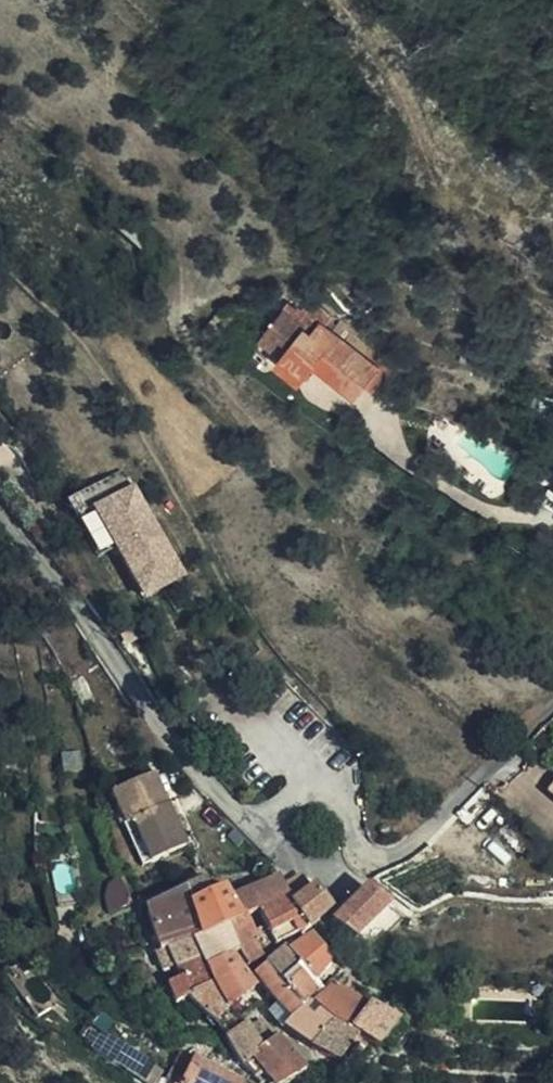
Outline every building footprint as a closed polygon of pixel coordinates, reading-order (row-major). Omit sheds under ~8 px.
[(316,324),(326,313),(299,291),(290,302),(316,324)] [(382,390),(397,372),(326,313),(316,324),(290,302),(264,333),(285,349),(309,369),(320,356),(359,388),(368,378),(382,390)] [(93,340),(79,325),(71,331),(86,347),(93,340)] [(304,376),(309,369),(285,349),(279,355),(304,376)] [(132,489),(123,473),(69,504),(99,556),(114,547),(144,600),(187,576),(136,486),(132,489)] [(157,773),(154,774),(175,822),(178,821),(157,773)] [(112,791),(125,825),(133,822),(151,862),(188,846),(186,840),(178,821),(175,822),(154,774),(112,791)] [(133,822),(125,825),(143,866),(151,862),(133,822)] [(235,878),(238,887),(247,904),(262,896),(279,886),(296,877),(288,863),(284,855),(235,878)] [(304,855),(288,863),(296,877),(312,907),(330,891),(316,866),(310,869),(304,855)] [(188,903),(192,910),(238,887),(235,878),(232,869),(220,874),(214,857),(189,866),(209,892),(188,903)] [(154,889),(167,923),(192,910),(188,903),(209,892),(189,866),(174,872),(154,889)] [(312,907),(296,877),(279,886),(295,917),(312,907)] [(372,966),(377,951),(409,918),(368,884),(345,907),(331,923),(367,945),(360,963),(372,966)] [(295,917),(279,886),(262,896),(267,906),(274,920),(278,928),(295,917)] [(207,952),(215,962),(238,943),(242,940),(226,915),(247,904),(238,887),(192,910),(167,923),(164,924),(172,945),(185,938),(197,932),(207,952)] [(253,914),(247,904),(226,915),(242,940),(251,949),(261,943),(266,938),(262,929),(253,914)] [(262,929),(274,920),(267,906),(253,914),(262,929)] [(293,931),(307,942),(322,955),(334,941),(315,916),(302,928),(293,931)] [(277,928),(278,928),(274,920),(262,929),(266,938),(277,928)] [(277,938),(270,945),(284,964),(307,942),(293,931),(288,928),(277,938)] [(178,970),(186,982),(197,975),(215,962),(207,952),(197,932),(185,938),(186,951),(174,960),(178,970)] [(150,937),(129,949),(136,962),(158,951),(150,937)] [(336,966),(337,966),(347,951),(334,941),(322,955),(336,966)] [(284,964),(270,945),(259,957),(289,993),(281,998),(289,1011),(300,1019),(337,966),(336,966),(322,955),(307,942),(284,964)] [(215,962),(237,992),(241,990),(248,999),(264,984),(256,974),(258,971),(238,943),(215,962)] [(215,1000),(228,1013),(241,999),(237,992),(215,962),(197,975),(206,987),(215,1000)] [(337,966),(300,1019),(320,1033),(340,1012),(346,1004),(364,982),(337,966)] [(364,982),(346,1004),(364,1017),(379,1029),(386,1022),(399,1032),(402,1028),(405,1031),(417,1015),(391,998),(364,982)] [(340,1012),(320,1033),(343,1042),(356,1029),(364,1017),(346,1004),(340,1012)] [(260,1039),(273,1062),(302,1043),(287,1026),(272,1006),(257,1014),(269,1033),(260,1039)] [(263,1068),(273,1062),(260,1039),(269,1033),(257,1014),(254,1009),(236,1020),(232,1022),(243,1039),(253,1053),(261,1048),(264,1053),(256,1058),(263,1068)] [(273,1062),(280,1073),(312,1055),(302,1043),(273,1062)] [(174,1082),(221,1082),(225,1076),(182,1054),(168,1080),(174,1082)]
